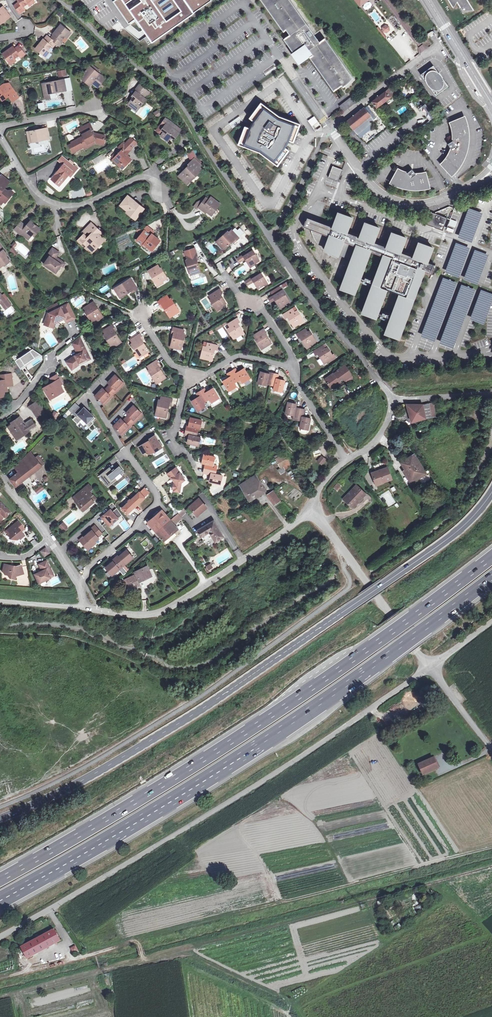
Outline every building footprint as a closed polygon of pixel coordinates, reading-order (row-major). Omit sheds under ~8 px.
[(20,2),(15,6),(19,12),(24,9),(23,7),(27,4),(32,0),(18,0),(19,1),(20,2)] [(113,1),(130,24),(136,19),(152,43),(212,1),(211,0),(115,0),(113,1)] [(298,52),(297,53),(297,54),(297,55),(298,55),(298,56),(299,56),(300,55),(301,56),(309,51),(313,55),(310,58),(334,92),(342,86),(343,88),(345,88),(347,87),(349,87),(351,85),(352,84),(353,83),(354,82),(354,81),(355,80),(355,79),(327,40),(322,44),(291,0),(261,0),(283,32),(286,30),(290,35),(284,40),(294,55),(298,52)] [(453,7),(457,0),(462,9),(463,10),(469,9),(473,9),(471,6),(467,0),(449,0),(453,7)] [(2,23),(10,17),(2,7),(0,9),(0,21),(2,23)] [(108,17),(102,22),(107,28),(112,23),(108,17)] [(51,39),(56,43),(60,46),(63,42),(62,41),(66,36),(70,31),(61,24),(58,29),(56,31),(54,34),(54,35),(51,39)] [(389,26),(385,24),(382,27),(383,31),(387,33),(390,30),(389,26)] [(56,43),(51,39),(48,36),(44,40),(44,39),(36,49),(45,56),(49,51),(52,46),(53,47),(56,43)] [(307,45),(293,54),(300,66),(315,56),(307,45)] [(3,54),(10,63),(15,59),(19,55),(21,57),(25,54),(19,46),(15,49),(13,47),(3,54)] [(433,65),(421,74),(435,95),(448,86),(433,65)] [(80,79),(87,84),(89,81),(92,83),(98,87),(101,83),(100,82),(103,78),(97,72),(92,68),(90,67),(80,79)] [(64,79),(46,83),(49,94),(60,91),(60,92),(66,91),(64,79)] [(9,96),(12,101),(13,102),(18,97),(12,89),(8,92),(3,85),(0,87),(0,97),(3,101),(3,100),(9,96)] [(133,97),(131,100),(128,105),(132,108),(133,107),(137,107),(139,108),(145,100),(142,97),(147,91),(139,85),(134,91),(135,92),(132,96),(133,97)] [(377,108),(394,94),(390,88),(372,102),(377,108)] [(12,101),(9,96),(3,100),(7,104),(12,101)] [(342,107),(344,110),(354,102),(352,99),(342,107)] [(255,131),(245,127),(238,145),(259,153),(278,166),(289,151),(282,146),(283,144),(283,145),(284,144),(285,144),(285,143),(285,142),(285,141),(285,140),(293,143),(300,125),(279,117),(261,103),(250,119),(258,126),(256,128),(255,131)] [(424,104),(419,108),(429,121),(434,117),(424,104)] [(356,125),(366,117),(369,114),(364,108),(347,122),(352,128),(356,125)] [(314,116),(307,120),(314,130),(320,126),(314,116)] [(357,127),(354,129),(359,135),(372,124),(366,117),(356,125),(357,127)] [(450,123),(452,133),(452,141),(447,144),(451,149),(446,158),(441,164),(451,176),(459,167),(462,161),(465,154),(468,142),(468,137),(468,131),(467,124),(464,117),(450,123)] [(178,133),(172,128),(174,125),(165,119),(162,124),(161,123),(158,127),(160,128),(158,131),(162,135),(168,139),(169,138),(173,138),(174,139),(178,133)] [(69,146),(72,152),(75,150),(76,151),(83,147),(81,144),(86,141),(88,145),(94,141),(104,143),(105,138),(104,138),(104,136),(91,134),(90,131),(92,130),(89,124),(80,129),(84,137),(85,139),(80,141),(79,139),(72,143),(72,144),(69,146)] [(47,129),(30,132),(32,142),(43,139),(44,141),(49,140),(47,129)] [(130,137),(125,143),(130,148),(135,142),(130,137)] [(112,159),(119,165),(122,163),(125,166),(131,159),(125,153),(130,148),(125,143),(124,142),(121,145),(118,147),(121,150),(117,154),(116,155),(113,158),(112,159)] [(92,159),(94,164),(103,159),(101,154),(92,159)] [(68,161),(67,160),(64,164),(55,175),(52,179),(60,185),(63,182),(69,174),(72,170),(74,172),(77,168),(72,164),(74,162),(70,159),(68,161)] [(181,173),(190,182),(198,174),(195,171),(199,167),(201,165),(196,160),(194,159),(188,165),(189,165),(181,173)] [(343,170),(333,167),(329,178),(339,182),(341,175),(343,170)] [(408,172),(396,169),(389,183),(398,187),(409,190),(419,190),(429,188),(426,172),(415,173),(411,169),(408,172)] [(187,184),(190,182),(181,173),(178,176),(187,184)] [(0,176),(0,181),(1,182),(2,181),(7,184),(9,181),(1,175),(0,176)] [(0,199),(3,202),(5,203),(6,201),(5,195),(11,195),(10,190),(5,190),(3,188),(7,184),(2,181),(1,182),(0,181),(0,200),(0,199)] [(120,205),(127,211),(128,210),(137,217),(140,213),(138,211),(141,207),(138,204),(137,204),(135,202),(127,196),(120,205)] [(211,197),(209,200),(205,198),(198,207),(202,210),(202,209),(208,213),(211,215),(216,208),(219,204),(211,197)] [(469,207),(458,236),(471,241),(482,212),(469,207)] [(216,208),(211,215),(208,213),(206,216),(212,221),(220,210),(216,208)] [(128,210),(127,211),(126,213),(135,220),(137,217),(128,210)] [(447,219),(430,212),(425,225),(443,231),(447,219)] [(380,229),(366,224),(361,238),(348,233),(353,219),(339,214),(334,228),(322,224),(315,221),(308,218),(304,227),(311,230),(312,233),(314,239),(317,243),(322,249),(328,254),(332,257),(338,259),(339,256),(343,258),(352,261),(341,289),(355,294),(361,280),(374,285),(363,314),(377,319),(378,315),(391,320),(386,334),(399,339),(425,272),(431,274),(434,268),(435,265),(428,263),(433,249),(419,244),(414,258),(408,255),(401,253),(406,239),(393,234),(387,248),(375,243),(380,229)] [(23,224),(17,232),(22,236),(22,235),(28,240),(32,235),(34,232),(36,234),(39,229),(30,221),(26,227),(23,224)] [(17,232),(23,224),(20,222),(14,230),(17,232)] [(78,240),(82,243),(83,242),(87,245),(85,247),(90,251),(95,245),(97,247),(101,242),(99,241),(103,237),(100,234),(98,233),(100,230),(92,222),(82,233),(84,234),(78,240)] [(244,225),(241,227),(248,235),(251,232),(244,225)] [(151,235),(152,234),(154,231),(148,226),(137,231),(141,234),(144,230),(151,235)] [(152,251),(160,242),(155,239),(157,238),(152,234),(151,235),(144,230),(141,234),(136,241),(142,245),(143,244),(152,251)] [(226,231),(216,239),(219,243),(217,244),(221,249),(228,244),(227,244),(230,242),(231,241),(233,239),(235,241),(238,238),(230,230),(227,232),(226,231)] [(456,242),(445,270),(459,275),(470,247),(456,242)] [(10,260),(6,256),(7,255),(3,250),(3,251),(0,247),(0,268),(10,260)] [(57,272),(62,263),(64,260),(59,258),(57,259),(56,260),(54,258),(56,256),(59,251),(52,247),(45,258),(47,259),(44,264),(57,272)] [(183,260),(187,272),(191,271),(192,274),(199,272),(197,267),(196,267),(195,265),(196,264),(195,260),(194,257),(196,257),(194,252),(193,248),(183,251),(184,256),(186,260),(183,260)] [(244,257),(247,263),(251,261),(252,263),(259,259),(252,249),(246,253),(245,252),(236,257),(238,261),(244,257)] [(474,249),(463,277),(477,283),(488,254),(474,249)] [(216,263),(220,273),(226,270),(222,261),(216,263)] [(148,271),(156,283),(158,282),(160,285),(164,283),(163,282),(168,279),(161,268),(160,269),(158,265),(148,271)] [(253,275),(252,274),(244,279),(247,283),(254,278),(255,280),(254,281),(258,286),(265,282),(263,280),(265,279),(260,271),(259,272),(253,275)] [(118,290),(116,292),(120,298),(127,293),(127,292),(129,291),(129,292),(131,291),(133,289),(134,290),(137,289),(131,279),(128,281),(127,280),(116,287),(118,290)] [(442,279),(420,335),(434,340),(456,284),(442,279)] [(102,293),(109,288),(107,284),(99,289),(102,293)] [(461,284),(439,342),(453,348),(475,289),(461,284)] [(210,299),(215,307),(216,306),(219,309),(222,307),(221,306),(226,303),(222,297),(222,298),(221,296),(220,293),(222,292),(219,288),(209,295),(211,298),(210,299)] [(270,301),(274,299),(275,298),(276,301),(275,301),(277,304),(281,302),(283,304),(289,301),(282,289),(267,298),(270,301)] [(470,318),(483,324),(491,301),(491,293),(481,289),(470,318)] [(157,302),(159,305),(161,304),(162,307),(163,308),(164,308),(166,310),(165,310),(169,318),(175,314),(174,311),(177,309),(170,298),(168,299),(166,296),(157,302)] [(5,300),(1,303),(5,309),(10,306),(8,304),(5,300)] [(98,320),(102,317),(99,314),(101,313),(98,309),(96,307),(97,307),(93,301),(84,308),(86,311),(85,312),(92,322),(97,318),(98,320)] [(48,312),(44,324),(50,327),(52,323),(56,321),(58,321),(58,322),(61,320),(62,318),(63,317),(64,316),(67,322),(76,318),(69,303),(49,313),(48,312)] [(287,316),(289,318),(290,318),(291,320),(290,320),(293,326),(298,324),(299,324),(302,322),(300,319),(302,317),(298,310),(295,311),(293,308),(283,313),(285,317),(287,316)] [(228,328),(233,336),(235,335),(237,337),(245,332),(241,326),(240,327),(239,325),(240,324),(238,322),(240,320),(238,317),(229,323),(231,326),(228,328)] [(103,335),(110,346),(113,344),(115,346),(121,342),(116,335),(115,335),(114,333),(115,332),(114,331),(113,328),(114,328),(112,324),(102,330),(104,334),(103,335)] [(173,327),(172,331),(173,332),(173,334),(172,336),(174,336),(173,339),(172,338),(170,347),(176,349),(177,345),(181,347),(184,334),(183,333),(184,330),(173,327)] [(254,339),(259,347),(261,345),(263,348),(271,343),(267,337),(266,338),(265,336),(266,335),(265,333),(266,332),(264,328),(253,335),(256,339),(254,339)] [(300,337),(301,340),(302,339),(303,341),(302,341),(304,344),(308,342),(310,345),(316,340),(310,331),(308,332),(305,328),(296,334),(299,338),(300,337)] [(130,343),(137,354),(141,352),(142,355),(148,351),(143,343),(142,344),(141,342),(142,341),(141,339),(139,337),(141,336),(139,333),(130,339),(132,342),(130,343)] [(72,343),(74,347),(82,343),(81,339),(72,343)] [(202,346),(200,354),(202,355),(202,358),(211,360),(212,353),(211,353),(212,351),(213,351),(214,348),(216,349),(217,345),(206,342),(205,346),(202,346)] [(72,358),(72,357),(66,362),(71,369),(75,366),(75,365),(78,363),(79,364),(90,359),(82,343),(74,347),(77,354),(75,355),(74,357),(72,358)] [(318,353),(319,356),(320,355),(322,357),(321,358),(324,363),(328,361),(329,361),(332,359),(330,356),(332,355),(328,347),(325,349),(322,346),(313,351),(315,354),(318,353)] [(32,348),(15,361),(21,369),(42,355),(32,348)] [(147,370),(155,381),(158,379),(160,381),(165,378),(161,370),(160,371),(158,369),(159,368),(158,366),(157,364),(158,363),(156,360),(147,366),(149,369),(147,370)] [(328,383),(330,385),(335,381),(336,383),(341,380),(340,378),(342,376),(346,381),(353,376),(349,370),(348,371),(346,369),(347,368),(344,364),(325,377),(327,381),(326,382),(327,383),(328,383)] [(225,380),(225,379),(222,381),(228,391),(236,386),(233,382),(239,378),(242,383),(250,378),(244,368),(241,369),(241,370),(239,371),(237,372),(235,368),(227,373),(229,377),(227,378),(228,379),(225,380)] [(263,374),(264,372),(261,372),(258,383),(267,386),(267,383),(275,385),(274,390),(282,392),(285,381),(282,380),(282,381),(280,381),(280,379),(277,379),(279,374),(269,372),(269,374),(266,373),(266,374),(263,374)] [(6,387),(12,386),(11,374),(0,375),(0,378),(0,381),(5,380),(6,387)] [(122,382),(114,375),(107,382),(109,384),(104,390),(102,388),(95,396),(102,403),(109,395),(111,397),(116,391),(115,389),(122,382)] [(50,386),(43,391),(49,400),(54,396),(55,399),(60,395),(59,393),(63,390),(60,386),(62,385),(56,377),(56,376),(50,380),(52,384),(53,385),(51,387),(50,386)] [(122,382),(115,389),(116,391),(123,384),(122,382)] [(195,400),(194,399),(192,400),(198,410),(205,406),(202,401),(208,398),(211,402),(219,398),(212,387),(209,389),(210,391),(208,392),(207,390),(206,391),(203,388),(196,392),(198,396),(196,397),(197,398),(195,400)] [(109,395),(102,403),(104,404),(111,397),(109,395)] [(159,400),(156,413),(160,414),(159,417),(166,418),(169,406),(169,403),(171,403),(172,399),(162,397),(161,400),(159,400)] [(30,406),(32,409),(39,404),(36,401),(30,406)] [(305,410),(296,408),(297,404),(289,403),(286,414),(294,415),(293,419),(302,421),(301,428),(309,430),(311,419),(304,417),(305,410)] [(424,419),(432,417),(430,403),(427,403),(423,405),(406,404),(411,422),(424,419)] [(39,404),(32,409),(37,417),(44,412),(39,404)] [(120,418),(113,426),(120,433),(127,426),(129,427),(135,421),(133,420),(140,412),(133,405),(126,413),(128,415),(122,421),(120,418)] [(81,410),(78,407),(72,413),(75,416),(73,419),(77,423),(82,418),(87,423),(90,419),(91,421),(95,418),(87,410),(86,411),(83,408),(81,410)] [(140,412),(133,420),(135,421),(142,414),(140,412)] [(189,441),(187,441),(187,444),(198,446),(200,438),(195,437),(197,428),(200,428),(201,420),(190,417),(190,420),(190,423),(189,422),(188,425),(186,425),(184,434),(189,435),(188,438),(189,439),(189,441)] [(15,436),(19,434),(21,437),(26,434),(25,433),(36,426),(31,419),(24,424),(22,420),(17,423),(15,420),(11,423),(12,424),(8,427),(15,436)] [(127,426),(120,433),(122,435),(129,427),(127,426)] [(86,437),(91,441),(99,433),(94,429),(86,437)] [(147,441),(141,445),(146,452),(147,453),(148,453),(149,453),(150,453),(154,450),(155,451),(162,447),(155,435),(149,438),(150,440),(147,442),(147,441)] [(41,460),(39,457),(37,455),(35,457),(30,452),(14,468),(18,472),(10,479),(16,487),(42,466),(39,462),(41,460)] [(281,468),(284,466),(291,462),(286,453),(276,459),(281,468)] [(211,479),(210,479),(210,482),(222,484),(223,476),(215,475),(217,466),(214,465),(216,457),(204,454),(204,457),(205,457),(204,460),(203,459),(203,463),(206,463),(204,472),(212,474),(211,477),(212,477),(211,479)] [(406,470),(405,471),(411,481),(424,473),(419,464),(413,456),(401,464),(406,470)] [(420,463),(419,464),(424,473),(411,481),(405,471),(403,472),(410,484),(427,474),(420,463)] [(107,469),(99,475),(108,486),(116,479),(115,477),(123,470),(119,465),(114,469),(113,468),(112,470),(112,471),(110,473),(107,469)] [(173,489),(174,489),(180,490),(181,482),(185,479),(176,467),(167,473),(171,479),(173,478),(175,482),(174,484),(173,483),(173,489)] [(371,473),(375,483),(382,481),(383,482),(391,479),(387,467),(371,473)] [(249,501),(265,491),(255,475),(239,485),(249,501)] [(338,491),(343,486),(339,483),(334,488),(338,491)] [(41,484),(34,489),(37,494),(44,488),(41,484)] [(351,494),(345,501),(353,508),(365,494),(356,485),(350,492),(351,494)] [(90,491),(86,487),(73,498),(76,502),(78,501),(81,504),(78,506),(82,511),(93,501),(90,497),(92,495),(90,491)] [(139,492),(144,498),(147,494),(144,491),(142,489),(139,492)] [(274,505),(280,502),(273,491),(267,494),(274,505)] [(127,514),(144,498),(139,492),(126,504),(122,508),(127,514)] [(345,501),(351,494),(350,492),(343,499),(345,501)] [(193,520),(207,507),(198,498),(185,511),(193,520)] [(1,520),(4,517),(5,519),(11,513),(0,502),(0,520),(1,520)] [(108,527),(121,515),(115,508),(113,511),(110,507),(99,517),(108,527)] [(158,523),(166,516),(162,511),(153,518),(158,523)] [(170,520),(174,524),(182,518),(182,517),(180,515),(179,513),(178,513),(170,520)] [(170,520),(166,516),(158,523),(153,518),(148,523),(156,532),(170,520)] [(170,520),(156,532),(163,541),(177,528),(174,524),(170,520)] [(197,532),(201,536),(201,537),(209,532),(215,541),(223,537),(213,520),(197,530),(197,532)] [(18,521),(7,530),(8,531),(6,532),(10,538),(12,537),(13,539),(17,540),(19,538),(20,539),(24,536),(21,532),(20,530),(23,528),(18,521)] [(62,521),(58,526),(64,531),(68,527),(62,521)] [(80,540),(87,548),(94,541),(98,538),(98,537),(102,533),(95,525),(90,528),(91,530),(80,540)] [(185,531),(189,535),(192,538),(195,536),(189,528),(185,531)] [(94,541),(87,548),(88,550),(96,543),(94,541)] [(113,561),(106,566),(109,569),(108,570),(112,575),(122,566),(133,557),(129,553),(128,553),(126,550),(119,555),(118,554),(112,560),(113,561)] [(50,578),(53,576),(46,561),(39,565),(42,571),(34,575),(38,584),(50,579),(50,578)] [(209,571),(216,566),(213,561),(206,565),(209,571)] [(15,568),(10,567),(10,566),(4,565),(2,572),(5,575),(11,576),(10,579),(15,580),(15,576),(17,576),(24,574),(21,565),(15,567),(15,568)] [(129,581),(126,582),(130,591),(140,586),(138,582),(139,582),(152,576),(147,566),(134,572),(135,574),(128,578),(129,581)] [(418,764),(423,774),(438,768),(433,757),(418,764)] [(22,947),(27,958),(60,940),(54,929),(22,947)] [(14,969),(12,961),(0,963),(0,973),(14,969)] [(87,985),(28,1000),(31,1009),(89,994),(87,985)] [(31,1015),(32,1016),(66,1016),(92,1012),(90,1002),(31,1015)]
